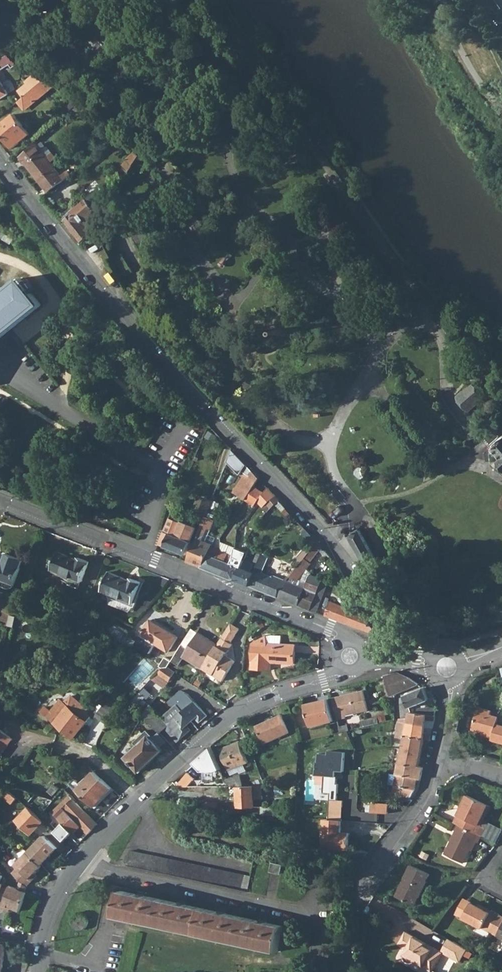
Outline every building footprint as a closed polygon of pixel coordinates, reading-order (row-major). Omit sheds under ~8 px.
[(0,60),(0,67),(2,70),(9,65),(12,69),(17,65),(8,55),(0,60)] [(38,84),(34,79),(26,86),(30,91),(38,84)] [(20,99),(25,106),(50,85),(43,81),(38,84),(30,91),(20,99)] [(70,100),(60,108),(66,114),(73,109),(78,105),(70,100)] [(73,109),(87,118),(89,114),(78,105),(73,109)] [(28,134),(14,117),(0,129),(0,133),(12,148),(28,134)] [(69,176),(66,171),(60,176),(49,161),(51,160),(49,158),(53,155),(46,147),(41,151),(36,145),(20,158),(48,193),(69,176)] [(142,156),(136,151),(127,159),(129,161),(134,167),(142,156)] [(134,167),(129,161),(124,166),(123,165),(117,171),(125,179),(130,173),(134,167)] [(86,201),(65,218),(84,242),(95,234),(96,211),(97,211),(96,210),(99,203),(100,202),(101,201),(94,193),(85,200),(86,201)] [(196,233),(204,226),(192,213),(185,220),(196,233)] [(125,279),(133,273),(121,257),(113,262),(125,279)] [(21,279),(5,292),(26,318),(42,304),(21,279)] [(12,329),(26,318),(5,292),(0,296),(0,339),(12,329)] [(470,410),(483,398),(472,385),(459,396),(470,410)] [(216,442),(219,435),(210,425),(205,436),(216,442)] [(240,474),(246,464),(233,450),(228,461),(240,474)] [(248,477),(236,495),(245,501),(254,487),(259,478),(252,470),(248,477)] [(233,493),(236,495),(248,477),(245,475),(233,493)] [(245,501),(255,507),(258,502),(264,494),(254,487),(245,501)] [(258,502),(263,509),(267,505),(276,496),(268,488),(264,494),(258,502)] [(205,517),(207,512),(211,502),(198,496),(192,512),(205,517)] [(276,496),(267,505),(271,509),(280,501),(276,496)] [(288,507),(283,513),(287,517),(293,512),(288,507)] [(213,522),(210,521),(204,519),(187,562),(201,568),(206,557),(216,561),(221,552),(211,548),(204,545),(213,522)] [(183,523),(180,530),(167,524),(163,533),(160,545),(186,555),(197,529),(183,523)] [(359,531),(359,530),(358,531),(347,538),(368,573),(380,566),(359,531)] [(318,541),(286,583),(284,582),(278,597),(310,610),(322,580),(304,572),(306,569),(305,568),(322,546),(318,541)] [(244,561),(249,564),(254,551),(249,548),(247,554),(244,561)] [(237,550),(234,557),(244,561),(247,554),(237,550)] [(201,568),(226,577),(234,557),(221,552),(216,561),(206,557),(201,568)] [(79,559),(78,561),(58,553),(52,571),(81,584),(89,563),(79,559)] [(262,574),(268,557),(261,554),(260,557),(255,569),(256,569),(255,571),(249,586),(278,597),(284,582),(273,577),(272,579),(262,574)] [(22,561),(6,555),(2,562),(0,561),(0,580),(13,586),(15,580),(22,561)] [(234,557),(226,577),(236,581),(244,561),(234,557)] [(244,561),(236,581),(249,586),(255,571),(252,570),(253,567),(251,565),(249,564),(244,561)] [(322,580),(310,610),(316,613),(328,583),(340,571),(337,565),(322,580)] [(130,580),(129,582),(109,574),(101,594),(115,600),(132,607),(141,585),(130,580)] [(374,635),(378,629),(355,594),(348,610),(331,603),(325,616),(374,635)] [(130,611),(132,607),(115,600),(113,604),(130,611)] [(14,619),(7,617),(5,627),(12,629),(14,619)] [(151,620),(142,635),(156,644),(168,652),(178,637),(151,620)] [(227,629),(236,635),(239,630),(230,624),(227,629)] [(181,647),(187,651),(199,632),(192,628),(181,647)] [(217,644),(202,668),(222,681),(235,661),(225,654),(232,644),(231,643),(236,635),(227,629),(217,644)] [(199,632),(187,651),(181,647),(171,663),(179,668),(185,657),(202,668),(217,644),(199,632)] [(142,635),(135,647),(149,656),(156,644),(142,635)] [(268,644),(264,636),(251,642),(250,669),(269,670),(270,663),(293,664),(293,645),(268,644)] [(146,657),(128,678),(139,686),(156,665),(146,657)] [(175,673),(176,673),(179,668),(171,663),(168,668),(175,673)] [(151,680),(163,689),(175,673),(168,668),(162,668),(151,680)] [(396,673),(390,675),(384,676),(390,697),(394,696),(418,685),(418,684),(417,683),(409,678),(405,676),(400,675),(396,673)] [(426,689),(425,688),(404,697),(409,709),(428,700),(428,696),(427,692),(426,689)] [(340,702),(333,704),(337,720),(345,718),(345,716),(367,710),(363,691),(341,696),(339,699),(340,702)] [(139,692),(132,699),(136,702),(142,695),(139,692)] [(121,708),(110,700),(102,695),(98,707),(101,709),(95,719),(107,728),(121,708)] [(205,714),(189,695),(177,706),(191,722),(196,718),(199,722),(207,716),(205,714)] [(399,699),(401,719),(407,719),(408,713),(409,709),(404,697),(399,699)] [(333,720),(327,699),(305,706),(310,726),(333,720)] [(81,713),(82,711),(68,700),(64,705),(59,701),(57,705),(51,700),(40,712),(51,722),(74,739),(89,719),(84,714),(81,713)] [(174,708),(170,710),(177,719),(169,725),(150,705),(143,716),(158,732),(159,734),(168,727),(172,732),(170,734),(177,741),(190,730),(187,725),(191,722),(177,706),(174,708)] [(435,716),(436,706),(427,705),(425,711),(417,710),(416,714),(435,716)] [(493,735),(492,739),(492,741),(501,744),(501,725),(497,724),(500,717),(493,714),(494,711),(482,706),(474,729),(483,732),(493,735)] [(435,716),(416,714),(408,713),(407,719),(406,723),(432,729),(435,716)] [(289,732),(281,715),(256,726),(264,744),(289,732)] [(401,719),(398,719),(394,737),(403,740),(398,764),(418,767),(424,739),(404,734),(406,723),(407,719),(401,719)] [(429,740),(432,729),(406,723),(404,734),(424,739),(429,740)] [(2,751),(12,739),(0,729),(0,749),(2,751)] [(155,729),(150,734),(153,737),(151,739),(157,746),(164,739),(159,734),(158,732),(155,729)] [(137,747),(126,758),(139,771),(161,750),(157,746),(151,739),(153,737),(150,734),(147,730),(133,743),(137,747)] [(228,770),(248,762),(240,741),(220,750),(228,770)] [(220,769),(211,747),(194,763),(202,771),(215,771),(220,769)] [(329,794),(329,801),(328,814),(328,821),(340,822),(341,802),(337,802),(338,785),(337,785),(337,778),(336,777),(336,772),(344,773),(345,754),(328,752),(327,756),(318,755),(317,763),(316,763),(315,776),(324,777),(323,794),(329,794)] [(418,767),(398,764),(396,776),(391,775),(389,786),(394,787),(392,794),(409,798),(414,789),(414,786),(416,779),(420,780),(423,767),(418,767)] [(93,771),(76,791),(93,807),(110,788),(93,771)] [(177,787),(188,787),(195,780),(189,774),(177,787)] [(227,787),(231,787),(236,787),(242,787),(239,774),(224,780),(227,787)] [(236,787),(236,808),(253,808),(253,787),(242,787),(236,787)] [(5,796),(12,802),(17,796),(13,792),(9,790),(5,796)] [(495,806),(474,792),(457,817),(462,820),(482,833),(483,834),(488,826),(483,824),(480,822),(487,811),(490,813),(495,806)] [(87,834),(97,824),(69,796),(51,812),(72,833),(79,827),(87,834)] [(30,835),(44,821),(28,807),(15,820),(30,835)] [(274,809),(259,807),(258,815),(274,816),(274,809)] [(483,824),(488,826),(483,834),(497,843),(501,833),(501,828),(499,826),(494,818),(490,813),(487,811),(480,822),(483,824)] [(348,833),(340,832),(340,822),(328,821),(323,820),(321,849),(347,851),(348,833)] [(462,820),(444,847),(461,859),(469,847),(474,838),(476,840),(477,840),(482,833),(462,820)] [(248,892),(251,878),(129,851),(126,865),(248,892)] [(14,868),(17,870),(12,876),(20,884),(18,891),(10,888),(9,891),(3,889),(4,885),(2,885),(0,884),(0,910),(1,911),(3,907),(12,910),(20,913),(28,895),(26,895),(28,890),(32,885),(29,882),(35,875),(43,868),(28,854),(14,868)] [(280,874),(283,865),(274,863),(271,872),(280,874)] [(417,905),(431,874),(411,865),(398,897),(417,905)] [(35,875),(29,882),(32,885),(38,879),(35,875)] [(282,926),(218,912),(120,890),(115,916),(193,933),(201,935),(277,952),(282,926)] [(453,914),(461,919),(470,902),(462,898),(453,914)] [(490,911),(489,913),(470,902),(461,919),(494,937),(501,922),(501,917),(490,911)] [(79,930),(80,931),(82,930),(83,930),(85,929),(86,928),(87,927),(88,925),(88,924),(88,922),(88,921),(88,919),(87,918),(86,917),(85,916),(83,915),(82,915),(80,915),(79,915),(77,915),(76,916),(74,917),(73,919),(72,921),(72,924),(73,926),(74,928),(75,929),(76,930),(78,930),(79,930)] [(501,942),(501,922),(494,937),(494,938),(501,942)] [(407,938),(402,947),(415,954),(413,959),(413,961),(414,962),(415,963),(417,963),(418,963),(419,962),(427,966),(425,969),(431,971),(437,971),(445,958),(447,954),(437,949),(436,950),(428,946),(429,945),(409,934),(407,938)]
